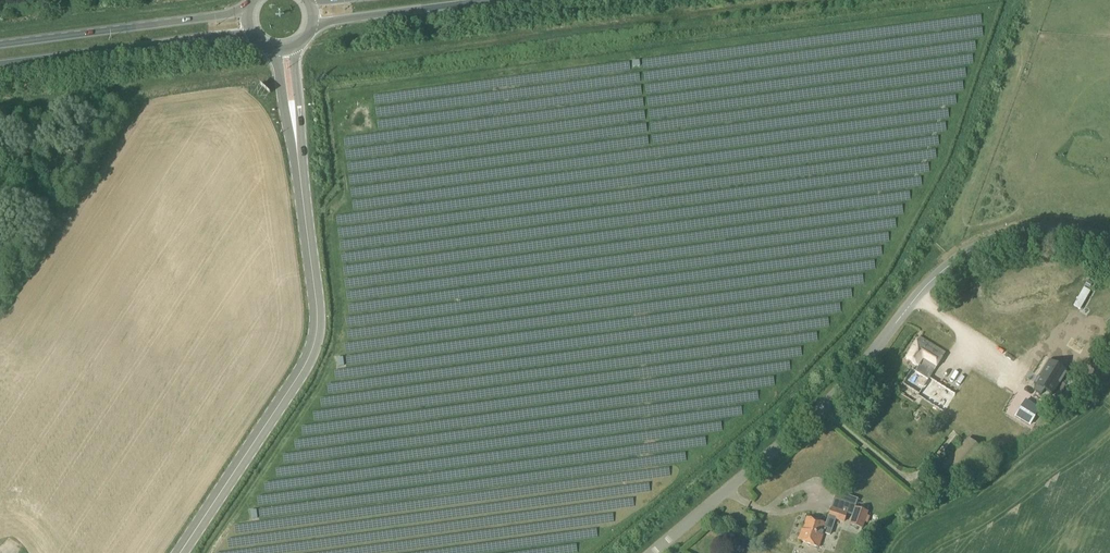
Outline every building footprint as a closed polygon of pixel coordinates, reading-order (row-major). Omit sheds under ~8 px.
[(919,368),(917,371),(929,378),(944,353),(920,338),(906,360),(919,368)] [(1027,388),(1033,392),(1035,388),(1048,397),(1054,388),(1055,388),(1054,387),(1058,382),(1042,371),(1045,365),(1044,365),(1034,381),(1033,380),(1032,380),(1034,382),(1032,385),(1030,384),(1027,388)] [(917,371),(912,368),(897,393),(914,403),(916,398),(944,414),(956,394),(929,378),(917,371)] [(1029,426),(1039,409),(1025,401),(1015,417),(1029,426)] [(847,512),(853,514),(853,515),(855,509),(854,509),(834,501),(826,525),(807,518),(803,530),(801,530),(798,540),(818,547),(823,533),(829,535),(835,519),(843,522),(847,512)] [(853,515),(853,514),(849,525),(862,529),(868,513),(855,508),(854,509),(855,509),(853,515)]
